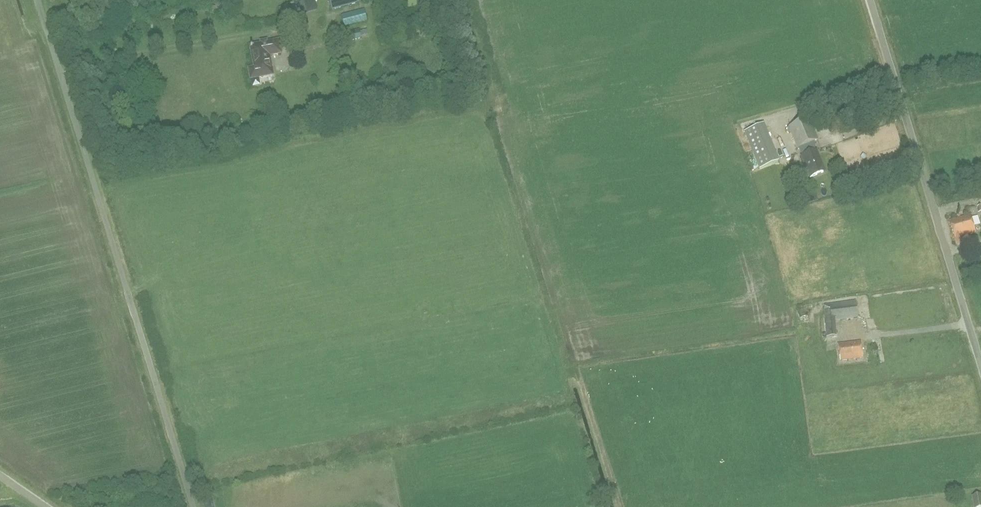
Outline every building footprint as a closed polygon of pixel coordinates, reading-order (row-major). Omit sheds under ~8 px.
[(332,10),(357,3),(357,1),(356,0),(329,0),(332,10)] [(303,1),(278,8),(281,19),(297,15),(297,12),(306,10),(303,1)] [(347,42),(361,39),(359,28),(346,32),(347,42)] [(278,41),(251,47),(255,68),(249,70),(251,79),(273,75),(269,55),(281,53),(278,41)] [(844,122),(837,115),(829,125),(836,131),(844,122)] [(810,178),(823,172),(820,164),(821,164),(816,150),(811,152),(808,144),(818,140),(809,119),(789,127),(797,148),(801,147),(804,155),(801,156),(810,178)] [(764,124),(744,132),(759,169),(779,161),(764,124)] [(970,215),(954,220),(949,221),(954,239),(956,246),(963,244),(961,237),(965,236),(975,233),(970,215)] [(835,321),(858,318),(855,302),(824,307),(825,338),(835,337),(835,321)] [(840,360),(863,357),(861,341),(837,344),(840,360)] [(974,506),(980,506),(980,494),(972,496),(974,506)]
